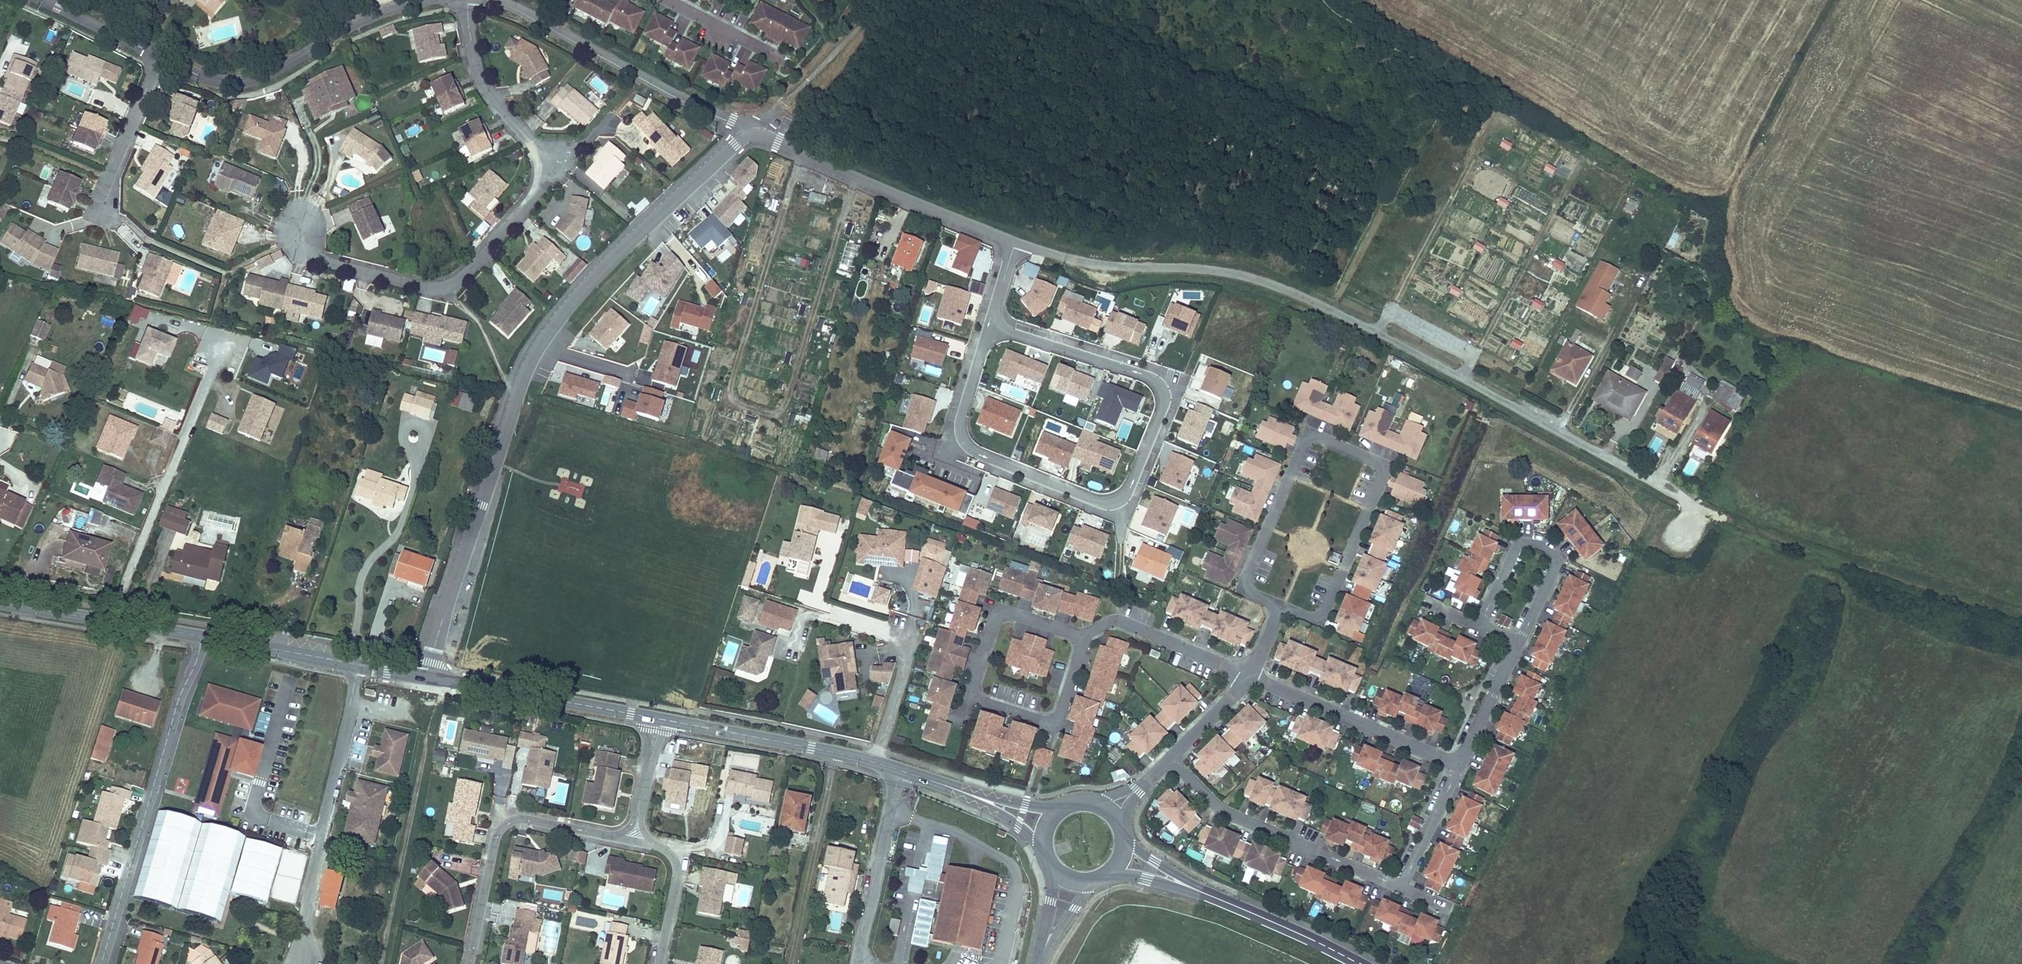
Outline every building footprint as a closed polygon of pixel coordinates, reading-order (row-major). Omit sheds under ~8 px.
[(207,5),(206,6),(215,14),(228,0),(202,0),(207,5)] [(620,0),(610,0),(607,6),(596,0),(578,0),(572,12),(578,15),(586,19),(605,29),(620,0)] [(632,35),(643,15),(625,6),(621,4),(611,24),(632,35)] [(809,31),(761,6),(750,27),(769,36),(781,42),(799,51),(809,31)] [(665,39),(670,31),(673,25),(653,14),(641,37),(667,51),(672,43),(665,39)] [(434,35),(438,35),(443,34),(441,25),(414,30),(420,63),(446,58),(443,45),(440,46),(436,47),(434,35)] [(393,34),(390,27),(380,31),(383,38),(393,34)] [(672,43),(676,35),(670,31),(665,39),(672,43)] [(781,42),(769,36),(767,40),(779,46),(781,42)] [(548,69),(536,48),(521,40),(512,56),(522,62),(524,64),(522,65),(530,80),(532,79),(536,86),(550,78),(546,71),(548,69)] [(687,73),(700,49),(682,40),(678,46),(672,43),(667,51),(663,59),(687,73)] [(88,59),(73,53),(65,72),(89,82),(92,75),(100,78),(105,66),(88,59)] [(22,96),(36,64),(33,63),(14,55),(11,63),(14,64),(11,70),(8,79),(3,88),(22,96)] [(107,63),(89,56),(88,59),(105,66),(107,63)] [(522,62),(512,56),(510,59),(522,65),(524,64),(522,62)] [(721,81),(726,73),(729,66),(711,57),(699,79),(723,92),(728,84),(721,81)] [(11,70),(14,64),(11,63),(8,69),(4,78),(8,79),(11,70)] [(755,96),(766,72),(748,63),(744,70),(738,67),(730,83),(755,96)] [(314,87),(344,74),(342,68),(312,81),(314,87)] [(728,84),(732,76),(726,73),(721,81),(728,84)] [(55,91),(60,77),(53,74),(47,87),(55,91)] [(355,98),(344,74),(314,87),(305,92),(315,115),(345,102),(355,98)] [(97,85),(100,78),(92,75),(89,82),(97,85)] [(451,76),(431,85),(438,100),(460,90),(457,83),(455,84),(454,81),(451,76)] [(598,111),(575,91),(571,96),(563,89),(551,103),(558,109),(560,107),(584,128),(598,111)] [(438,100),(445,115),(465,106),(463,101),(461,98),(464,97),(460,90),(438,100)] [(177,95),(174,103),(178,105),(174,114),(171,122),(176,123),(173,130),(176,136),(182,138),(188,135),(196,111),(195,110),(198,103),(177,95)] [(643,106),(646,101),(637,95),(634,101),(643,106)] [(317,120),(347,107),(345,102),(315,115),(317,120)] [(640,127),(648,119),(642,112),(634,120),(640,127)] [(380,120),(377,113),(369,117),(369,119),(371,124),(380,120)] [(93,152),(95,148),(96,145),(98,146),(104,131),(102,131),(103,128),(105,123),(85,114),(79,129),(72,144),(93,152)] [(392,121),(388,114),(382,117),(385,124),(392,121)] [(690,150),(678,137),(676,139),(663,124),(660,126),(654,118),(656,117),(653,114),(648,119),(640,127),(652,141),(662,151),(660,153),(672,166),(690,150)] [(265,138),(264,140),(260,152),(276,158),(286,130),(284,129),(287,121),(273,116),(270,124),(251,117),(245,133),(261,139),(262,137),(265,138)] [(663,124),(656,117),(654,118),(660,126),(663,124)] [(479,121),(459,130),(466,145),(488,135),(485,127),(483,129),(481,126),(479,121)] [(371,165),(372,166),(377,172),(392,160),(381,148),(354,129),(340,150),(351,158),(354,153),(368,162),(372,164),(371,165)] [(466,145),(473,159),(492,150),(490,145),(489,143),(491,141),(488,135),(466,145)] [(1502,140),(1498,147),(1508,153),(1512,145),(1502,140)] [(662,151),(652,141),(650,143),(660,154),(660,153),(662,151)] [(620,162),(625,156),(609,143),(604,149),(606,151),(598,162),(587,175),(604,190),(624,166),(620,162)] [(153,157),(144,172),(135,187),(153,198),(172,168),(167,165),(173,156),(156,146),(150,155),(153,157)] [(598,162),(606,151),(604,149),(595,159),(598,162)] [(144,172),(153,157),(150,155),(141,171),(144,172)] [(737,187),(746,189),(757,172),(759,164),(748,157),(734,179),(735,180),(733,183),(737,187)] [(215,183),(230,189),(245,195),(243,198),(251,202),(261,179),(224,163),(215,183)] [(1547,164),(1543,172),(1552,177),(1556,169),(1547,164)] [(421,178),(417,171),(412,174),(413,175),(415,180),(416,180),(421,178)] [(471,207),(484,219),(490,212),(485,208),(506,185),(490,171),(469,196),(476,201),(471,207)] [(68,212),(70,207),(71,204),(73,205),(79,191),(77,190),(78,187),(80,182),(60,173),(54,188),(48,203),(68,212)] [(230,189),(215,183),(214,186),(229,192),(230,189)] [(278,194),(287,193),(286,184),(277,186),(278,194)] [(713,215),(727,230),(730,225),(737,230),(754,204),(747,200),(751,193),(746,189),(737,187),(712,213),(713,215)] [(803,191),(801,200),(825,206),(827,197),(803,191)] [(183,205),(186,197),(179,193),(175,202),(183,205)] [(582,229),(588,200),(572,197),(569,214),(568,215),(570,217),(565,222),(563,220),(556,228),(571,241),(582,229)] [(349,207),(358,227),(360,225),(362,229),(359,230),(365,242),(384,234),(368,198),(349,207)] [(1500,198),(1497,206),(1506,210),(1509,203),(1500,198)] [(767,209),(775,213),(779,203),(771,200),(767,209)] [(707,206),(698,211),(703,219),(712,214),(707,206)] [(727,230),(713,215),(689,235),(702,250),(714,239),(720,246),(732,236),(727,230)] [(239,236),(242,228),(216,217),(204,244),(230,255),(236,243),(234,239),(236,234),(239,236)] [(481,237),(490,228),(485,223),(476,232),(481,237)] [(12,224),(0,242),(31,263),(45,243),(38,238),(36,241),(25,233),(12,224)] [(38,238),(27,231),(25,233),(36,241),(38,238)] [(980,241),(960,233),(953,248),(959,250),(952,268),(967,274),(980,241)] [(1674,246),(1679,237),(1673,234),(1669,243),(1674,246)] [(923,243),(904,236),(899,247),(901,247),(889,277),(893,279),(900,282),(905,270),(911,273),(923,243)] [(553,259),(560,251),(544,237),(537,246),(528,256),(517,268),(533,282),(553,259)] [(730,251),(739,245),(734,239),(725,245),(730,251)] [(853,269),(860,247),(846,242),(839,265),(853,269)] [(707,256),(717,248),(713,243),(703,251),(707,256)] [(1482,255),(1486,248),(1476,243),(1472,250),(1482,255)] [(528,256),(537,246),(534,244),(525,254),(528,256)] [(113,277),(119,254),(111,252),(110,255),(97,252),(98,249),(82,245),(76,267),(113,277)] [(724,248),(717,258),(724,263),(731,253),(724,248)] [(566,256),(560,251),(553,259),(559,264),(566,256)] [(683,267),(670,252),(657,267),(652,265),(642,281),(638,279),(629,294),(641,302),(649,287),(665,297),(683,267)] [(158,298),(172,263),(150,254),(146,262),(149,263),(145,274),(138,290),(158,298)] [(816,258),(812,270),(818,272),(822,260),(816,258)] [(573,286),(587,264),(577,259),(564,280),(573,286)] [(800,259),(798,266),(809,270),(811,263),(800,259)] [(1556,259),(1551,267),(1560,273),(1565,266),(1556,259)] [(1608,291),(1620,269),(1602,259),(1576,306),(1603,322),(1613,306),(1606,302),(1611,293),(1608,291)] [(246,272),(258,266),(257,263),(245,269),(246,272)] [(52,266),(48,274),(58,279),(61,270),(52,266)] [(836,275),(849,278),(850,273),(838,270),(836,275)] [(277,295),(285,297),(289,282),(281,280),(280,283),(266,280),(266,282),(263,281),(264,279),(248,275),(244,295),(261,299),(259,305),(274,308),(277,295)] [(1059,275),(1056,282),(1065,286),(1068,279),(1059,275)] [(1055,286),(1036,278),(1031,292),(1021,299),(1033,316),(1048,305),(1055,286)] [(353,293),(355,283),(345,281),(343,291),(353,293)] [(722,292),(712,281),(703,288),(713,300),(722,292)] [(899,284),(892,282),(889,288),(896,291),(899,284)] [(946,285),(944,292),(967,299),(969,292),(946,285)] [(322,320),(327,298),(315,295),(303,292),(304,289),(295,287),(289,311),(306,316),(322,320)] [(1452,287),(1448,294),(1458,299),(1462,292),(1452,287)] [(529,312),(524,307),(530,301),(516,290),(510,297),(512,299),(503,309),(492,322),(508,336),(529,312)] [(967,299),(944,292),(937,317),(960,324),(967,299)] [(503,309),(512,299),(510,297),(501,307),(503,309)] [(1061,317),(1088,328),(1096,309),(1069,298),(1061,317)] [(1540,312),(1544,304),(1535,299),(1531,308),(1540,312)] [(715,307),(705,305),(705,308),(686,302),(685,306),(677,304),(670,326),(678,329),(680,322),(709,330),(715,307)] [(1199,315),(1171,304),(1163,325),(1191,337),(1199,315)] [(128,320),(135,323),(142,309),(135,306),(128,320)] [(400,342),(406,321),(393,318),(393,321),(390,320),(391,317),(381,315),(381,312),(373,310),(367,334),(400,342)] [(630,324),(613,310),(591,336),(607,350),(610,347),(617,353),(626,341),(620,335),(630,324)] [(304,324),(306,316),(289,311),(287,320),(304,324)] [(1111,311),(1103,330),(1137,344),(1145,325),(1111,311)] [(462,344),(467,323),(452,320),(451,322),(442,320),(415,313),(410,333),(425,337),(425,335),(442,339),(462,344)] [(37,320),(30,336),(43,341),(50,325),(37,320)] [(1098,333),(1100,323),(1093,322),(1091,332),(1098,333)] [(932,332),(917,328),(915,335),(917,336),(911,356),(941,365),(947,345),(929,339),(932,332)] [(175,342),(147,330),(136,360),(150,365),(155,352),(168,358),(175,342)] [(351,342),(353,334),(346,332),(344,340),(351,342)] [(1576,385),(1591,358),(1573,347),(1580,335),(1576,332),(1569,345),(1568,344),(1555,367),(1568,374),(1565,379),(1576,385)] [(441,346),(442,339),(425,335),(425,337),(423,342),(441,346)] [(1520,352),(1523,343),(1513,339),(1510,348),(1520,352)] [(687,348),(666,341),(656,373),(678,379),(687,348)] [(424,347),(423,359),(444,362),(445,350),(424,347)] [(1047,366),(1006,350),(997,374),(1006,377),(1007,375),(1014,377),(1016,373),(1040,383),(1047,366)] [(1536,366),(1539,355),(1522,350),(1519,361),(1536,366)] [(262,360),(256,358),(249,378),(269,386),(273,376),(283,380),(287,370),(291,361),(275,355),(262,360)] [(1667,376),(1675,363),(1667,359),(1660,371),(1667,376)] [(24,381),(34,385),(36,381),(42,384),(43,389),(41,394),(43,402),(64,394),(63,394),(57,378),(62,376),(66,368),(52,362),(47,371),(31,364),(24,381)] [(450,374),(452,365),(445,363),(443,372),(450,374)] [(939,376),(941,369),(923,364),(922,372),(939,376)] [(1058,365),(1050,386),(1081,398),(1086,387),(1090,388),(1094,379),(1058,365)] [(1207,376),(1201,391),(1221,399),(1230,376),(1208,366),(1204,375),(1207,376)] [(1568,374),(1555,367),(1552,371),(1565,379),(1568,374)] [(1636,381),(1641,373),(1631,368),(1627,376),(1636,381)] [(1599,398),(1612,375),(1609,373),(1593,400),(1630,421),(1632,416),(1599,398)] [(1658,373),(1654,381),(1662,385),(1666,377),(1658,373)] [(600,385),(566,374),(560,395),(576,399),(578,395),(595,400),(600,385)] [(1632,416),(1645,394),(1612,375),(1599,398),(1632,416)] [(57,378),(63,394),(68,391),(62,376),(57,378)] [(1703,384),(1689,376),(1685,384),(1699,392),(1703,384)] [(1322,385),(1312,381),(1310,386),(1304,383),(1293,407),(1307,413),(1311,404),(1314,403),(1317,410),(1314,416),(1321,419),(1327,406),(1321,403),(1325,392),(1320,390),(1322,385)] [(1677,435),(1701,393),(1699,392),(1685,384),(1682,382),(1658,424),(1677,435)] [(1142,397),(1110,384),(1096,419),(1114,426),(1122,406),(1137,412),(1142,397)] [(1736,412),(1745,397),(1722,384),(1715,395),(1709,392),(1707,396),(1725,406),(1733,410),(1736,412)] [(663,393),(646,388),(641,406),(627,402),(623,417),(637,421),(638,415),(660,421),(665,403),(661,402),(663,393)] [(1394,414),(1402,395),(1390,390),(1385,400),(1388,401),(1385,410),(1394,414)] [(418,392),(417,397),(433,402),(435,397),(418,392)] [(254,394),(238,431),(261,441),(277,404),(254,394)] [(914,394),(904,428),(922,434),(931,407),(932,408),(935,400),(914,394)] [(472,413),(477,399),(462,395),(458,408),(472,413)] [(1356,399),(1345,395),(1343,400),(1338,398),(1334,409),(1327,406),(1321,419),(1329,422),(1331,416),(1339,413),(1340,416),(1336,425),(1349,431),(1360,407),(1353,404),(1356,399)] [(433,402),(417,397),(416,397),(410,413),(429,419),(429,418),(433,420),(437,404),(434,403),(434,402),(433,402)] [(1011,433),(1019,412),(988,399),(980,420),(1011,433)] [(1317,410),(1314,403),(1311,404),(1307,413),(1314,416),(1317,410)] [(1209,417),(1189,409),(1177,437),(1197,445),(1209,417)] [(1389,413),(1379,409),(1377,414),(1371,412),(1360,436),(1374,442),(1378,432),(1381,431),(1384,439),(1381,445),(1388,448),(1394,434),(1388,431),(1392,421),(1387,419),(1389,413)] [(1711,455),(1729,423),(1711,412),(1693,444),(1711,455)] [(206,428),(223,435),(229,420),(212,413),(206,428)] [(1336,425),(1340,416),(1339,413),(1331,416),(1329,422),(1336,425)] [(1411,413),(1407,421),(1420,426),(1423,418),(1411,413)] [(124,442),(128,444),(131,438),(133,439),(137,428),(109,416),(97,445),(110,451),(109,454),(122,460),(125,451),(121,449),(124,442)] [(1286,425),(1270,418),(1267,425),(1263,423),(1259,432),(1263,434),(1261,440),(1277,447),(1278,444),(1277,440),(1279,439),(1280,440),(1288,443),(1294,446),(1297,438),(1291,436),(1294,429),(1286,425)] [(166,419),(161,430),(171,434),(172,430),(176,432),(178,427),(174,426),(175,423),(166,419)] [(1226,422),(1222,432),(1228,435),(1232,425),(1226,422)] [(1427,436),(1420,433),(1423,427),(1413,423),(1410,429),(1405,427),(1401,437),(1394,434),(1388,448),(1396,451),(1398,445),(1406,442),(1407,444),(1402,454),(1416,460),(1427,436)] [(156,428),(151,441),(165,447),(171,434),(161,430),(156,428)] [(1088,441),(1080,460),(1112,472),(1120,451),(1096,441),(1098,434),(1083,428),(1079,437),(1088,441)] [(1384,439),(1381,431),(1378,432),(1374,442),(1381,445),(1384,439)] [(1042,432),(1035,451),(1049,457),(1061,462),(1060,464),(1067,467),(1072,456),(1076,445),(1042,432)] [(1072,456),(1080,460),(1088,441),(1079,437),(1076,445),(1072,456)] [(1288,443),(1280,440),(1279,439),(1277,440),(1278,444),(1277,447),(1285,450),(1288,443)] [(900,472),(905,474),(912,452),(907,451),(908,446),(893,441),(883,473),(892,475),(889,483),(900,486),(898,494),(914,499),(913,504),(921,506),(922,501),(937,506),(936,511),(942,513),(943,508),(965,514),(971,497),(930,485),(930,486),(899,477),(900,472)] [(1407,444),(1406,442),(1398,445),(1396,451),(1402,454),(1407,444)] [(110,451),(97,445),(96,449),(109,454),(110,451)] [(826,462),(829,453),(817,449),(814,458),(826,462)] [(1193,461),(1172,452),(1160,481),(1181,490),(1193,461)] [(1280,466),(1256,456),(1253,462),(1248,460),(1244,470),(1249,472),(1247,477),(1258,482),(1255,488),(1268,494),(1272,487),(1265,484),(1262,477),(1265,476),(1275,480),(1280,466)] [(1684,472),(1692,477),(1700,463),(1692,458),(1684,472)] [(102,502),(132,515),(141,494),(124,487),(122,491),(119,489),(120,486),(125,475),(103,466),(98,479),(106,482),(108,487),(108,488),(102,502)] [(369,471),(365,481),(379,485),(381,480),(382,475),(369,471)] [(899,477),(930,486),(930,485),(932,479),(928,477),(927,480),(905,474),(900,472),(899,477)] [(1425,485),(1400,474),(1397,481),(1392,478),(1388,486),(1394,489),(1402,492),(1403,492),(1404,495),(1400,496),(1399,499),(1416,506),(1418,501),(1422,502),(1426,493),(1422,491),(1425,485)] [(1275,480),(1265,476),(1262,477),(1265,484),(1272,487),(1275,480)] [(581,498),(585,484),(560,477),(556,491),(581,498)] [(106,482),(98,479),(96,483),(108,488),(108,487),(106,482)] [(374,501),(374,502),(384,506),(389,507),(391,502),(395,504),(396,499),(404,502),(408,488),(381,480),(379,485),(365,481),(362,479),(357,495),(374,501)] [(1020,498),(994,488),(986,507),(1013,518),(1020,498)] [(1268,494),(1255,488),(1252,495),(1241,490),(1239,495),(1234,493),(1230,503),(1235,505),(1232,512),(1257,522),(1262,508),(1253,504),(1252,501),(1259,499),(1265,501),(1268,494)] [(1402,492),(1394,489),(1391,496),(1399,499),(1400,496),(1404,495),(1403,492),(1402,492)] [(22,529),(25,521),(18,518),(25,503),(0,491),(0,519),(22,529)] [(1177,505),(1154,496),(1142,525),(1165,535),(1177,505)] [(1524,521),(1524,498),(1511,498),(1511,501),(1502,501),(1502,518),(1511,518),(1511,521),(1518,521),(1524,521)] [(1547,501),(1538,501),(1538,498),(1524,498),(1524,521),(1531,521),(1538,521),(1538,518),(1547,517),(1547,501)] [(862,499),(857,514),(866,517),(871,502),(862,499)] [(1265,501),(1259,499),(1252,501),(1253,504),(1262,508),(1265,501)] [(1034,507),(1026,504),(1019,522),(1027,525),(1029,522),(1051,530),(1057,514),(1035,505),(1034,507)] [(167,505),(164,513),(189,524),(190,521),(185,519),(188,512),(167,505)] [(802,525),(806,507),(803,506),(798,524),(802,525)] [(840,518),(819,513),(819,511),(806,507),(802,525),(798,524),(793,544),(789,559),(810,564),(818,530),(836,534),(840,518)] [(78,510),(73,530),(84,533),(87,523),(98,525),(102,513),(91,508),(89,514),(78,510)] [(1403,518),(1389,512),(1383,525),(1381,524),(1378,524),(1376,530),(1398,540),(1404,527),(1400,525),(1403,518)] [(189,524),(164,513),(160,524),(176,530),(176,532),(185,535),(189,524)] [(1589,529),(1581,519),(1579,521),(1573,513),(1560,524),(1566,531),(1563,533),(1567,538),(1571,543),(1589,529)] [(976,531),(979,523),(965,518),(962,526),(976,531)] [(323,524),(311,519),(308,526),(321,530),(323,524)] [(1253,531),(1228,521),(1226,527),(1220,525),(1216,535),(1221,537),(1219,542),(1230,547),(1227,553),(1241,559),(1244,552),(1238,549),(1235,542),(1237,541),(1247,545),(1253,531)] [(916,522),(913,529),(918,531),(921,524),(916,522)] [(1045,549),(1049,535),(1020,525),(1016,539),(1045,549)] [(1081,529),(1073,526),(1066,544),(1100,558),(1107,540),(1107,535),(1083,525),(1081,529)] [(292,529),(283,526),(278,542),(281,543),(280,548),(299,555),(296,561),(293,570),(307,575),(315,554),(313,554),(321,530),(308,526),(306,534),(292,529)] [(1597,540),(1589,529),(1571,543),(1576,549),(1580,554),(1582,552),(1588,559),(1601,548),(1595,541),(1597,540)] [(1398,540),(1376,530),(1373,536),(1374,539),(1377,540),(1372,552),(1385,558),(1388,551),(1393,553),(1398,540)] [(906,533),(880,531),(879,538),(900,540),(898,561),(878,559),(877,564),(902,567),(906,533)] [(1486,560),(1490,552),(1493,553),(1496,545),(1494,544),(1497,536),(1485,531),(1481,538),(1478,536),(1471,552),(1486,560)] [(110,545),(70,533),(63,559),(88,566),(99,569),(103,570),(110,545)] [(879,538),(861,536),(858,562),(877,564),(878,559),(898,561),(900,540),(879,538)] [(212,559),(183,552),(177,551),(171,572),(185,575),(183,583),(205,588),(207,578),(220,581),(228,548),(227,548),(228,544),(216,541),(214,552),(212,559)] [(1247,545),(1237,541),(1235,542),(1238,549),(1244,552),(1247,545)] [(793,544),(785,542),(781,557),(789,559),(793,544)] [(1142,543),(1133,565),(1162,578),(1172,556),(1142,543)] [(185,545),(183,552),(212,559),(214,552),(185,545)] [(934,547),(925,545),(920,559),(929,562),(934,547)] [(945,551),(934,547),(929,562),(940,565),(945,551)] [(278,555),(296,561),(299,555),(280,548),(278,555)] [(1480,572),(1486,560),(1471,552),(1468,550),(1458,572),(1462,574),(1462,573),(1474,579),(1477,571),(1480,572)] [(1332,552),(1328,562),(1338,565),(1342,556),(1332,552)] [(1385,558),(1372,552),(1366,565),(1364,564),(1361,565),(1359,571),(1381,580),(1387,567),(1382,565),(1385,558)] [(434,563),(404,553),(396,577),(411,582),(415,583),(416,580),(427,583),(434,563)] [(1241,559),(1227,553),(1224,560),(1214,555),(1211,560),(1206,558),(1202,568),(1207,570),(1205,577),(1229,587),(1235,573),(1225,569),(1224,566),(1231,564),(1238,566),(1241,559)] [(929,562),(920,559),(910,590),(919,593),(929,562)] [(1483,574),(1489,561),(1486,560),(1480,572),(1483,574)] [(940,565),(929,562),(919,593),(930,596),(940,565)] [(1238,566),(1231,564),(1224,566),(1225,569),(1235,573),(1238,566)] [(99,569),(88,566),(86,573),(97,577),(99,569)] [(754,571),(747,569),(744,577),(751,580),(754,571)] [(980,594),(986,574),(970,569),(964,589),(979,594),(980,594)] [(1021,597),(1027,576),(1007,570),(1000,590),(1021,597)] [(1381,580),(1359,571),(1356,577),(1357,579),(1360,580),(1354,593),(1368,599),(1371,592),(1375,593),(1381,580)] [(104,586),(110,588),(114,574),(106,572),(106,573),(107,573),(104,586)] [(1586,585),(1589,578),(1577,572),(1574,580),(1569,577),(1565,585),(1570,587),(1566,595),(1580,602),(1588,586),(1586,585)] [(1472,598),(1476,590),(1473,589),(1478,580),(1474,579),(1462,573),(1462,574),(1454,589),(1456,591),(1453,598),(1465,603),(1468,596),(1472,598)] [(751,580),(744,577),(741,586),(748,588),(751,580)] [(424,591),(427,583),(416,580),(415,583),(411,582),(409,586),(424,591)] [(890,590),(891,584),(879,581),(877,587),(890,590)] [(1029,599),(1034,584),(1025,582),(1021,597),(1029,599)] [(1034,584),(1029,599),(1036,601),(1040,587),(1034,584)] [(1566,595),(1570,587),(1565,585),(1562,594),(1566,595)] [(874,587),(870,600),(885,604),(889,591),(874,587)] [(1044,611),(1051,590),(1040,587),(1034,608),(1044,611)] [(961,598),(976,603),(979,594),(964,589),(961,598)] [(1051,590),(1044,611),(1055,615),(1062,594),(1051,590)] [(1365,605),(1368,599),(1354,593),(1349,605),(1346,604),(1344,605),(1341,611),(1364,620),(1369,607),(1365,605)] [(1062,612),(1068,595),(1062,594),(1057,610),(1062,612)] [(1092,621),(1098,601),(1078,594),(1072,615),(1092,621)] [(1562,604),(1566,595),(1562,594),(1558,602),(1562,604)] [(1068,595),(1062,612),(1072,615),(1077,598),(1068,595)] [(1580,602),(1566,595),(1562,604),(1558,602),(1554,610),(1558,612),(1554,619),(1567,625),(1570,618),(1572,618),(1580,602)] [(1195,602),(1182,597),(1180,601),(1173,598),(1167,612),(1180,617),(1179,620),(1179,622),(1185,625),(1195,602)] [(739,618),(752,622),(759,602),(745,598),(739,618)] [(976,603),(961,598),(959,604),(974,609),(976,603)] [(1213,615),(1206,612),(1208,608),(1195,602),(1185,625),(1191,627),(1194,626),(1195,624),(1207,629),(1213,615)] [(793,634),(798,609),(765,603),(760,628),(793,634)] [(977,622),(981,611),(974,609),(959,604),(955,615),(977,622)] [(1364,620),(1341,611),(1339,617),(1340,620),(1343,621),(1337,633),(1351,639),(1354,632),(1358,634),(1364,620)] [(1235,620),(1222,614),(1220,618),(1213,615),(1207,629),(1220,634),(1219,637),(1220,640),(1226,642),(1235,620)] [(974,633),(977,622),(955,615),(952,626),(967,630),(974,633)] [(1511,621),(1502,616),(1499,623),(1499,624),(1501,625),(1503,626),(1505,627),(1507,628),(1511,621)] [(1563,632),(1567,625),(1554,619),(1551,626),(1547,624),(1543,632),(1547,634),(1543,642),(1557,649),(1558,649),(1565,633),(1563,632)] [(1253,632),(1247,629),(1248,625),(1235,620),(1226,642),(1232,645),(1234,644),(1235,641),(1248,646),(1253,632)] [(1436,632),(1428,628),(1430,625),(1422,622),(1421,624),(1413,621),(1408,633),(1415,637),(1413,640),(1429,648),(1436,632)] [(965,637),(967,630),(952,626),(950,633),(965,637)] [(934,650),(958,657),(965,637),(950,633),(940,630),(934,650)] [(1451,635),(1438,630),(1437,632),(1449,638),(1451,635)] [(1437,632),(1436,632),(1429,648),(1428,650),(1449,661),(1450,657),(1450,656),(1455,645),(1448,641),(1449,638),(1437,632)] [(1543,642),(1547,634),(1543,632),(1539,640),(1543,642)] [(768,656),(770,657),(775,639),(756,633),(751,650),(744,648),(740,660),(745,662),(742,671),(758,676),(762,673),(766,664),(763,659),(765,655),(768,656)] [(1032,652),(1036,638),(1026,635),(1023,643),(1024,643),(1022,649),(1032,652)] [(1044,650),(1046,641),(1036,638),(1032,652),(1042,655),(1043,649),(1044,650)] [(1120,652),(1123,643),(1111,639),(1108,648),(1120,652)] [(1024,675),(1032,652),(1022,649),(1024,643),(1023,643),(1013,640),(1006,664),(1022,669),(1021,674),(1024,675)] [(1543,642),(1539,640),(1535,648),(1539,650),(1543,642)] [(1248,646),(1235,641),(1234,644),(1246,649),(1248,646)] [(1475,646),(1467,642),(1466,645),(1457,641),(1455,645),(1450,656),(1450,657),(1466,664),(1467,662),(1475,666),(1480,653),(1473,650),(1475,646)] [(1557,649),(1543,642),(1539,650),(1535,648),(1531,656),(1535,658),(1532,665),(1544,671),(1548,664),(1550,665),(1557,649)] [(857,691),(854,675),(853,670),(856,669),(852,643),(839,645),(841,659),(831,660),(835,687),(836,695),(857,691)] [(1126,653),(1129,644),(1123,643),(1120,652),(1126,653)] [(1303,649),(1290,643),(1288,647),(1281,644),(1275,658),(1288,663),(1287,666),(1288,668),(1294,671),(1303,649)] [(841,659),(839,645),(819,648),(821,662),(831,660),(841,659)] [(1095,666),(1114,672),(1120,652),(1108,648),(1101,646),(1095,666)] [(1045,677),(1053,653),(1044,650),(1043,649),(1042,655),(1032,652),(1024,675),(1028,676),(1029,672),(1045,677)] [(1315,659),(1316,654),(1303,649),(1294,671),(1299,674),(1302,672),(1303,670),(1316,675),(1322,661),(1315,659)] [(958,657),(934,650),(928,670),(937,673),(952,677),(958,657)] [(1158,659),(1161,654),(1152,650),(1150,655),(1158,659)] [(831,660),(821,662),(825,689),(835,687),(831,660)] [(1343,666),(1330,660),(1328,664),(1322,661),(1316,675),(1328,680),(1327,683),(1328,686),(1334,688),(1343,666)] [(896,665),(884,665),(884,669),(873,668),(872,682),(890,683),(896,665)] [(1110,692),(1108,691),(1114,672),(1095,666),(1089,686),(1104,690),(1101,699),(1105,701),(1107,701),(1110,692)] [(1362,679),(1355,676),(1357,671),(1343,666),(1334,688),(1340,691),(1342,690),(1343,687),(1356,693),(1362,679)] [(1316,675),(1303,670),(1302,672),(1315,678),(1316,675)] [(1521,677),(1517,685),(1520,686),(1516,695),(1520,697),(1532,703),(1532,702),(1540,686),(1538,685),(1541,678),(1529,672),(1525,679),(1521,677)] [(950,685),(952,677),(937,673),(935,680),(950,685)] [(1328,680),(1316,675),(1315,678),(1327,683),(1328,680)] [(931,691),(953,698),(957,687),(950,685),(935,680),(931,691)] [(1200,696),(1190,685),(1185,691),(1181,687),(1171,698),(1188,715),(1193,710),(1193,707),(1191,706),(1200,696)] [(259,701),(208,686),(200,711),(232,721),(233,718),(252,724),(259,701)] [(1104,690),(1089,686),(1086,695),(1101,699),(1104,690)] [(953,698),(931,691),(928,702),(935,704),(949,709),(953,698)] [(151,726),(157,707),(140,702),(141,698),(122,692),(115,715),(151,726)] [(809,692),(800,706),(807,711),(816,696),(809,692)] [(1379,711),(1387,715),(1388,712),(1397,716),(1399,712),(1404,700),(1403,700),(1387,693),(1386,695),(1379,692),(1374,704),(1381,707),(1379,711)] [(1101,699),(1086,695),(1084,701),(1097,705),(1099,705),(1101,699)] [(885,698),(876,696),(873,706),(882,709),(885,698)] [(1202,698),(1200,696),(1191,706),(1193,707),(1202,698)] [(1407,715),(1405,718),(1418,723),(1419,724),(1425,707),(1427,705),(1405,696),(1403,700),(1404,700),(1399,712),(1407,715)] [(1508,716),(1507,716),(1523,724),(1526,725),(1536,704),(1532,702),(1532,703),(1520,697),(1516,705),(1514,704),(1508,716)] [(158,703),(141,698),(140,702),(157,707),(158,703)] [(1188,715),(1171,698),(1161,708),(1164,711),(1159,716),(1169,727),(1179,717),(1181,719),(1184,720),(1188,715)] [(1074,710),(1093,716),(1097,705),(1084,701),(1078,699),(1074,710)] [(1511,702),(1505,714),(1508,716),(1514,704),(1511,702)] [(1256,703),(1246,713),(1248,715),(1257,705),(1256,703)] [(933,710),(948,714),(949,709),(935,704),(933,710)] [(1268,716),(1257,705),(1248,715),(1246,713),(1243,713),(1239,717),(1256,734),(1266,724),(1263,721),(1268,716)] [(1419,724),(1427,727),(1426,730),(1433,733),(1435,730),(1442,734),(1447,721),(1440,718),(1441,714),(1425,707),(1419,724)] [(948,714),(933,710),(930,719),(945,723),(948,714)] [(1093,716),(1074,710),(1071,720),(1078,723),(1090,726),(1093,716)] [(232,721),(200,711),(199,714),(235,725),(250,730),(252,724),(233,718),(232,721)] [(1169,727),(1159,716),(1153,722),(1150,718),(1140,728),(1157,746),(1162,741),(1162,738),(1160,736),(1169,727)] [(1523,724),(1507,716),(1504,724),(1501,723),(1497,731),(1500,732),(1496,739),(1509,745),(1512,738),(1516,739),(1523,724)] [(1010,739),(998,735),(1003,722),(987,718),(987,719),(981,717),(977,730),(980,731),(978,736),(976,735),(972,748),(987,753),(989,750),(997,752),(1002,754),(1011,757),(1010,760),(1011,760),(1026,765),(1030,752),(1027,752),(1029,746),(1031,747),(1035,735),(1029,732),(1029,731),(1014,726),(1010,739)] [(1181,719),(1179,717),(1169,727),(1171,729),(1181,719)] [(1256,734),(1239,717),(1234,721),(1234,724),(1236,726),(1226,736),(1237,746),(1242,741),(1246,745),(1256,734)] [(1311,745),(1321,723),(1314,720),(1312,721),(1311,724),(1298,718),(1293,732),(1299,735),(1298,740),(1311,745)] [(1404,721),(1417,726),(1418,723),(1405,718),(1404,721)] [(945,746),(951,726),(930,719),(923,738),(945,746)] [(1090,726),(1078,723),(1076,729),(1088,732),(1090,726)] [(1339,736),(1326,730),(1327,728),(1326,725),(1321,723),(1311,745),(1324,751),(1326,747),(1333,750),(1339,736)] [(1234,724),(1225,734),(1226,736),(1236,726),(1234,724)] [(250,730),(235,725),(231,739),(236,740),(239,742),(246,744),(250,730)] [(106,754),(113,730),(100,726),(92,749),(106,754)] [(1171,729),(1169,727),(1160,736),(1162,738),(1171,729)] [(1157,746),(1140,728),(1130,739),(1133,742),(1128,747),(1138,758),(1148,748),(1150,750),(1153,750),(1157,746)] [(1326,730),(1339,736),(1340,733),(1327,728),(1326,730)] [(1088,732),(1076,729),(1074,738),(1085,741),(1088,732)] [(509,739),(465,731),(461,751),(478,755),(485,756),(495,758),(504,760),(509,739)] [(398,779),(409,738),(385,732),(381,750),(376,748),(373,758),(378,760),(375,773),(398,779)] [(1081,762),(1088,742),(1090,743),(1093,734),(1088,732),(1085,741),(1074,738),(1067,735),(1060,756),(1079,762),(1081,762)] [(556,753),(544,751),(546,738),(521,733),(518,747),(532,749),(527,771),(531,772),(530,776),(525,775),(523,785),(548,790),(556,753)] [(231,739),(216,734),(193,810),(217,817),(231,770),(227,769),(236,740),(231,739)] [(1215,743),(1217,745),(1226,736),(1225,734),(1215,743)] [(1237,746),(1226,736),(1217,745),(1215,743),(1212,743),(1208,748),(1225,765),(1235,755),(1232,752),(1237,746)] [(591,741),(582,739),(580,749),(589,751),(591,741)] [(239,742),(236,740),(227,769),(231,770),(239,742)] [(1150,750),(1148,748),(1138,758),(1140,760),(1150,750)] [(1225,765),(1208,748),(1203,752),(1203,755),(1205,757),(1195,766),(1206,777),(1211,772),(1214,775),(1225,765)] [(1374,751),(1366,748),(1364,750),(1357,748),(1352,760),(1359,763),(1358,766),(1373,773),(1380,758),(1372,754),(1374,751)] [(1504,776),(1510,765),(1508,763),(1512,755),(1496,748),(1493,756),(1490,755),(1487,760),(1484,767),(1504,776)] [(103,763),(106,754),(92,749),(90,758),(103,763)] [(433,763),(445,765),(447,751),(436,749),(433,763)] [(1048,768),(1053,753),(1039,749),(1034,764),(1048,768)] [(996,758),(997,752),(989,750),(987,753),(986,755),(996,758)] [(620,772),(617,771),(620,756),(598,751),(595,767),(599,768),(596,785),(591,806),(613,810),(615,796),(612,795),(613,790),(617,790),(620,772)] [(1010,760),(1011,757),(1002,754),(1000,759),(1010,762),(1011,760),(1010,760)] [(1203,755),(1193,764),(1195,766),(1205,757),(1203,755)] [(1395,760),(1382,755),(1381,758),(1394,763),(1395,760)] [(1394,763),(1381,758),(1380,758),(1373,773),(1372,776),(1394,785),(1396,781),(1395,781),(1400,769),(1392,766),(1394,763)] [(686,806),(693,766),(673,762),(672,771),(666,770),(665,779),(670,780),(668,791),(666,802),(686,806)] [(1420,770),(1412,766),(1411,769),(1402,765),(1400,769),(1395,781),(1396,781),(1412,788),(1413,786),(1420,789),(1425,777),(1418,774),(1420,770)] [(451,768),(443,767),(441,775),(449,777),(451,768)] [(1499,788),(1504,776),(1484,767),(1481,773),(1478,778),(1481,780),(1477,788),(1492,796),(1496,787),(1499,788)] [(1130,776),(1123,770),(1111,773),(1114,782),(1130,776)] [(752,800),(770,804),(774,783),(756,779),(757,777),(731,771),(726,795),(734,796),(735,793),(752,797),(752,800)] [(1366,783),(1369,777),(1361,773),(1358,779),(1366,783)] [(476,810),(481,785),(459,780),(454,805),(450,804),(447,822),(457,824),(454,839),(472,843),(475,827),(470,826),(473,810),(475,810),(476,810)] [(1273,785),(1260,780),(1258,784),(1251,781),(1245,795),(1258,800),(1257,803),(1257,805),(1264,807),(1264,806),(1265,803),(1271,789),(1273,785)] [(354,803),(345,837),(373,844),(386,789),(359,782),(356,794),(349,793),(346,801),(354,803)] [(591,806),(596,785),(588,783),(584,804),(591,806)] [(67,855),(61,876),(95,886),(99,873),(95,871),(97,864),(101,865),(105,866),(109,851),(105,850),(102,849),(104,841),(108,828),(115,830),(119,814),(115,813),(117,807),(121,808),(124,799),(127,800),(130,792),(112,787),(110,795),(102,792),(93,824),(83,821),(77,842),(91,846),(89,854),(87,861),(67,855)] [(1293,794),(1280,788),(1278,792),(1271,789),(1265,803),(1278,809),(1277,811),(1278,814),(1284,816),(1293,794)] [(1171,789),(1169,791),(1178,801),(1180,799),(1171,789)] [(536,797),(546,799),(547,792),(537,790),(536,797)] [(1170,820),(1188,803),(1183,799),(1180,799),(1178,801),(1169,791),(1158,802),(1163,807),(1160,810),(1170,820)] [(1480,807),(1483,800),(1471,793),(1467,801),(1463,799),(1460,807),(1464,809),(1460,817),(1474,824),(1482,808),(1480,807)] [(1306,800),(1293,794),(1284,816),(1290,819),(1292,818),(1293,815),(1305,820),(1311,807),(1305,804),(1306,800)] [(811,799),(788,795),(781,830),(780,834),(793,837),(794,831),(804,833),(811,799)] [(1244,797),(1257,803),(1258,800),(1245,795),(1244,797)] [(1200,822),(1190,813),(1192,811),(1192,808),(1188,803),(1170,820),(1180,831),(1184,828),(1189,833),(1200,822)] [(1278,809),(1265,803),(1264,806),(1277,811),(1278,809)] [(1460,817),(1464,809),(1460,807),(1456,815),(1460,817)] [(219,923),(245,837),(158,811),(133,897),(219,923)] [(1190,813),(1200,822),(1202,820),(1192,811),(1190,813)] [(1421,821),(1414,817),(1410,826),(1417,829),(1418,828),(1419,826),(1420,825),(1421,823),(1421,821)] [(1474,824),(1460,817),(1456,825),(1452,823),(1448,831),(1452,833),(1448,840),(1461,846),(1464,839),(1466,840),(1474,824)] [(1350,828),(1335,821),(1334,823),(1326,820),(1321,833),(1328,836),(1326,840),(1334,843),(1336,840),(1344,844),(1346,840),(1351,829),(1350,828)] [(1374,833),(1352,824),(1350,828),(1351,829),(1346,840),(1354,844),(1353,846),(1365,852),(1366,852),(1373,836),(1374,833)] [(1218,855),(1228,832),(1222,830),(1219,831),(1218,833),(1206,828),(1200,842),(1206,845),(1205,849),(1218,855)] [(1246,845),(1233,840),(1235,837),(1234,835),(1228,832),(1218,855),(1231,860),(1233,856),(1240,859),(1246,845)] [(1395,850),(1387,846),(1389,843),(1373,836),(1366,852),(1374,855),(1373,858),(1381,862),(1382,859),(1389,862),(1395,850)] [(724,855),(741,859),(746,841),(728,837),(724,855)] [(1247,843),(1235,837),(1233,840),(1246,845),(1247,843)] [(1457,853),(1461,846),(1448,840),(1445,847),(1441,845),(1437,853),(1441,855),(1437,863),(1452,870),(1459,854),(1457,853)] [(1258,872),(1268,850),(1262,847),(1259,848),(1258,850),(1246,845),(1240,859),(1247,862),(1245,866),(1258,872)] [(1365,852),(1353,846),(1352,849),(1364,854),(1365,852)] [(853,864),(855,853),(829,848),(825,867),(831,868),(823,903),(844,908),(847,893),(847,891),(853,864)] [(1187,849),(1185,857),(1201,862),(1203,855),(1187,849)] [(286,850),(273,898),(295,904),(308,856),(286,850)] [(555,852),(546,855),(543,856),(540,855),(540,853),(524,850),(523,855),(514,853),(509,878),(518,879),(519,874),(520,871),(536,874),(542,875),(560,870),(555,852)] [(580,852),(571,850),(569,859),(578,861),(580,852)] [(1286,862),(1274,857),(1275,855),(1274,852),(1268,850),(1258,872),(1271,878),(1273,873),(1280,876),(1286,862)] [(585,864),(587,853),(580,852),(578,861),(578,863),(585,864)] [(1437,863),(1441,855),(1437,853),(1433,862),(1437,863)] [(643,869),(636,867),(636,865),(625,863),(626,860),(609,857),(605,874),(610,875),(618,876),(616,885),(653,893),(657,872),(643,869)] [(454,881),(432,862),(419,877),(440,895),(446,913),(464,907),(459,890),(453,891),(451,884),(454,881)] [(1437,863),(1433,862),(1429,870),(1433,872),(1437,863)] [(1452,870),(1437,863),(1433,872),(1429,870),(1425,877),(1430,880),(1426,887),(1438,893),(1442,885),(1444,887),(1452,870)] [(853,895),(859,866),(853,864),(847,891),(847,893),(853,895)] [(982,952),(998,877),(948,867),(933,941),(982,952)] [(1317,872),(1308,869),(1307,872),(1300,869),(1295,881),(1302,884),(1301,888),(1317,895),(1324,879),(1315,875),(1317,872)] [(335,921),(336,922),(341,904),(336,903),(338,896),(339,896),(344,876),(339,875),(340,872),(334,871),(333,874),(328,872),(323,892),(324,893),(318,917),(335,921)] [(1338,881),(1325,876),(1324,879),(1337,884),(1338,881)] [(719,917),(726,884),(701,878),(700,886),(703,887),(698,913),(719,917)] [(1337,884),(1324,879),(1317,895),(1315,897),(1337,907),(1339,903),(1338,902),(1343,890),(1335,887),(1337,884)] [(1363,891),(1355,887),(1354,890),(1345,886),(1343,890),(1338,902),(1339,903),(1355,909),(1356,907),(1363,910),(1368,898),(1361,895),(1363,891)] [(26,921),(9,916),(11,908),(5,906),(6,901),(0,899),(0,934),(9,937),(20,940),(26,921)] [(1392,905),(1384,901),(1383,904),(1375,901),(1370,913),(1377,916),(1376,920),(1392,927),(1399,911),(1391,908),(1392,905)] [(75,908),(62,904),(61,908),(74,912),(75,908)] [(52,906),(48,920),(55,922),(59,908),(52,906)] [(69,949),(74,934),(79,914),(74,912),(61,908),(59,908),(55,922),(49,943),(69,949)] [(1413,914),(1401,908),(1399,911),(1412,917),(1413,914)] [(1412,917),(1399,911),(1392,927),(1391,930),(1412,939),(1414,935),(1413,934),(1418,923),(1410,919),(1412,917)] [(534,922),(515,919),(514,928),(512,928),(509,941),(508,945),(506,944),(502,963),(523,963),(525,952),(535,954),(539,934),(532,932),(534,922)] [(897,936),(900,921),(892,919),(889,934),(897,936)] [(1438,923),(1430,920),(1429,922),(1420,919),(1418,923),(1413,934),(1414,935),(1430,942),(1431,940),(1438,943),(1444,930),(1436,927),(1438,923)] [(626,936),(628,926),(612,923),(610,933),(607,932),(601,963),(623,963),(629,937),(626,936)] [(752,931),(738,928),(735,938),(750,941),(752,931)] [(136,963),(157,963),(162,944),(160,944),(162,936),(143,931),(141,938),(143,939),(139,954),(136,963)] [(73,950),(77,936),(74,934),(69,949),(73,950)] [(765,936),(756,934),(755,941),(763,943),(765,936)] [(750,941),(735,938),(734,943),(739,944),(738,949),(748,951),(750,941)] [(402,963),(425,963),(434,958),(423,942),(403,955),(402,963)] [(723,952),(701,947),(698,963),(699,963),(720,963),(723,952)] [(209,950),(202,955),(206,961),(214,956),(209,950)] [(214,956),(206,961),(202,955),(191,963),(220,963),(214,956)]
